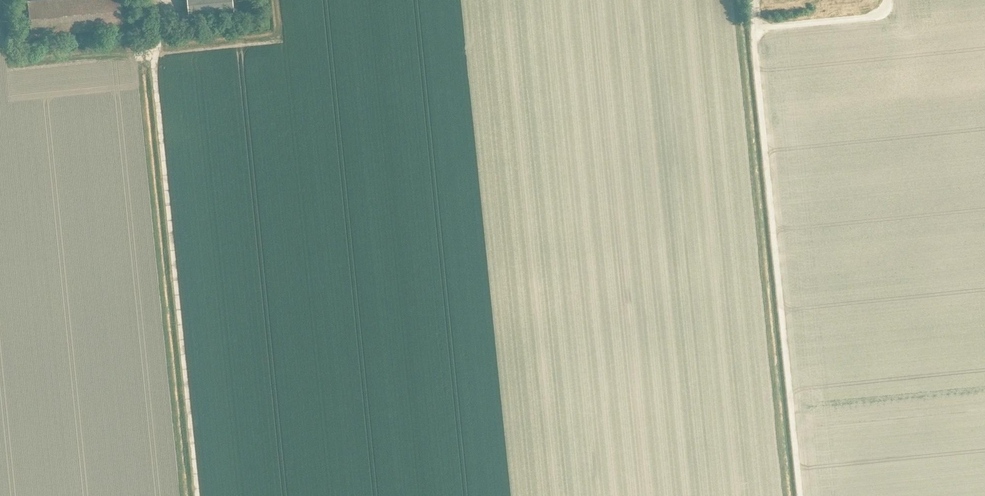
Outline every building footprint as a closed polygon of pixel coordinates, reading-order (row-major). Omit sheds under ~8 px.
[(122,27),(119,0),(34,0),(27,1),(31,37),(122,27)] [(233,12),(232,0),(186,0),(188,16),(233,12)]
